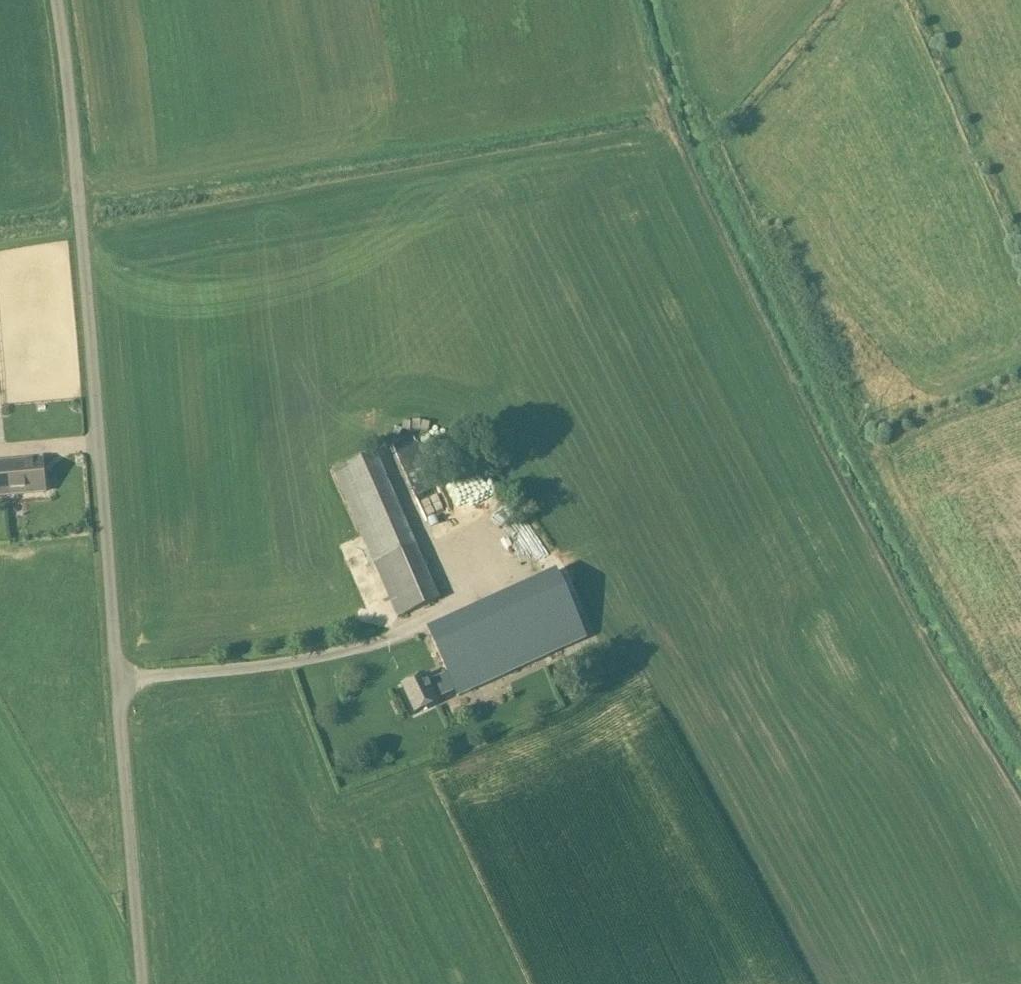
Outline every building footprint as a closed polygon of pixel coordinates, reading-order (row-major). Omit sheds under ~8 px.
[(396,416),(321,448),(398,618),(474,584),(396,416)] [(45,493),(43,462),(0,465),(0,497),(45,493)] [(455,697),(587,639),(560,578),(428,637),(445,675),(453,693),(455,697)] [(445,675),(428,683),(425,676),(403,686),(415,714),(437,704),(436,701),(453,693),(445,675)]
